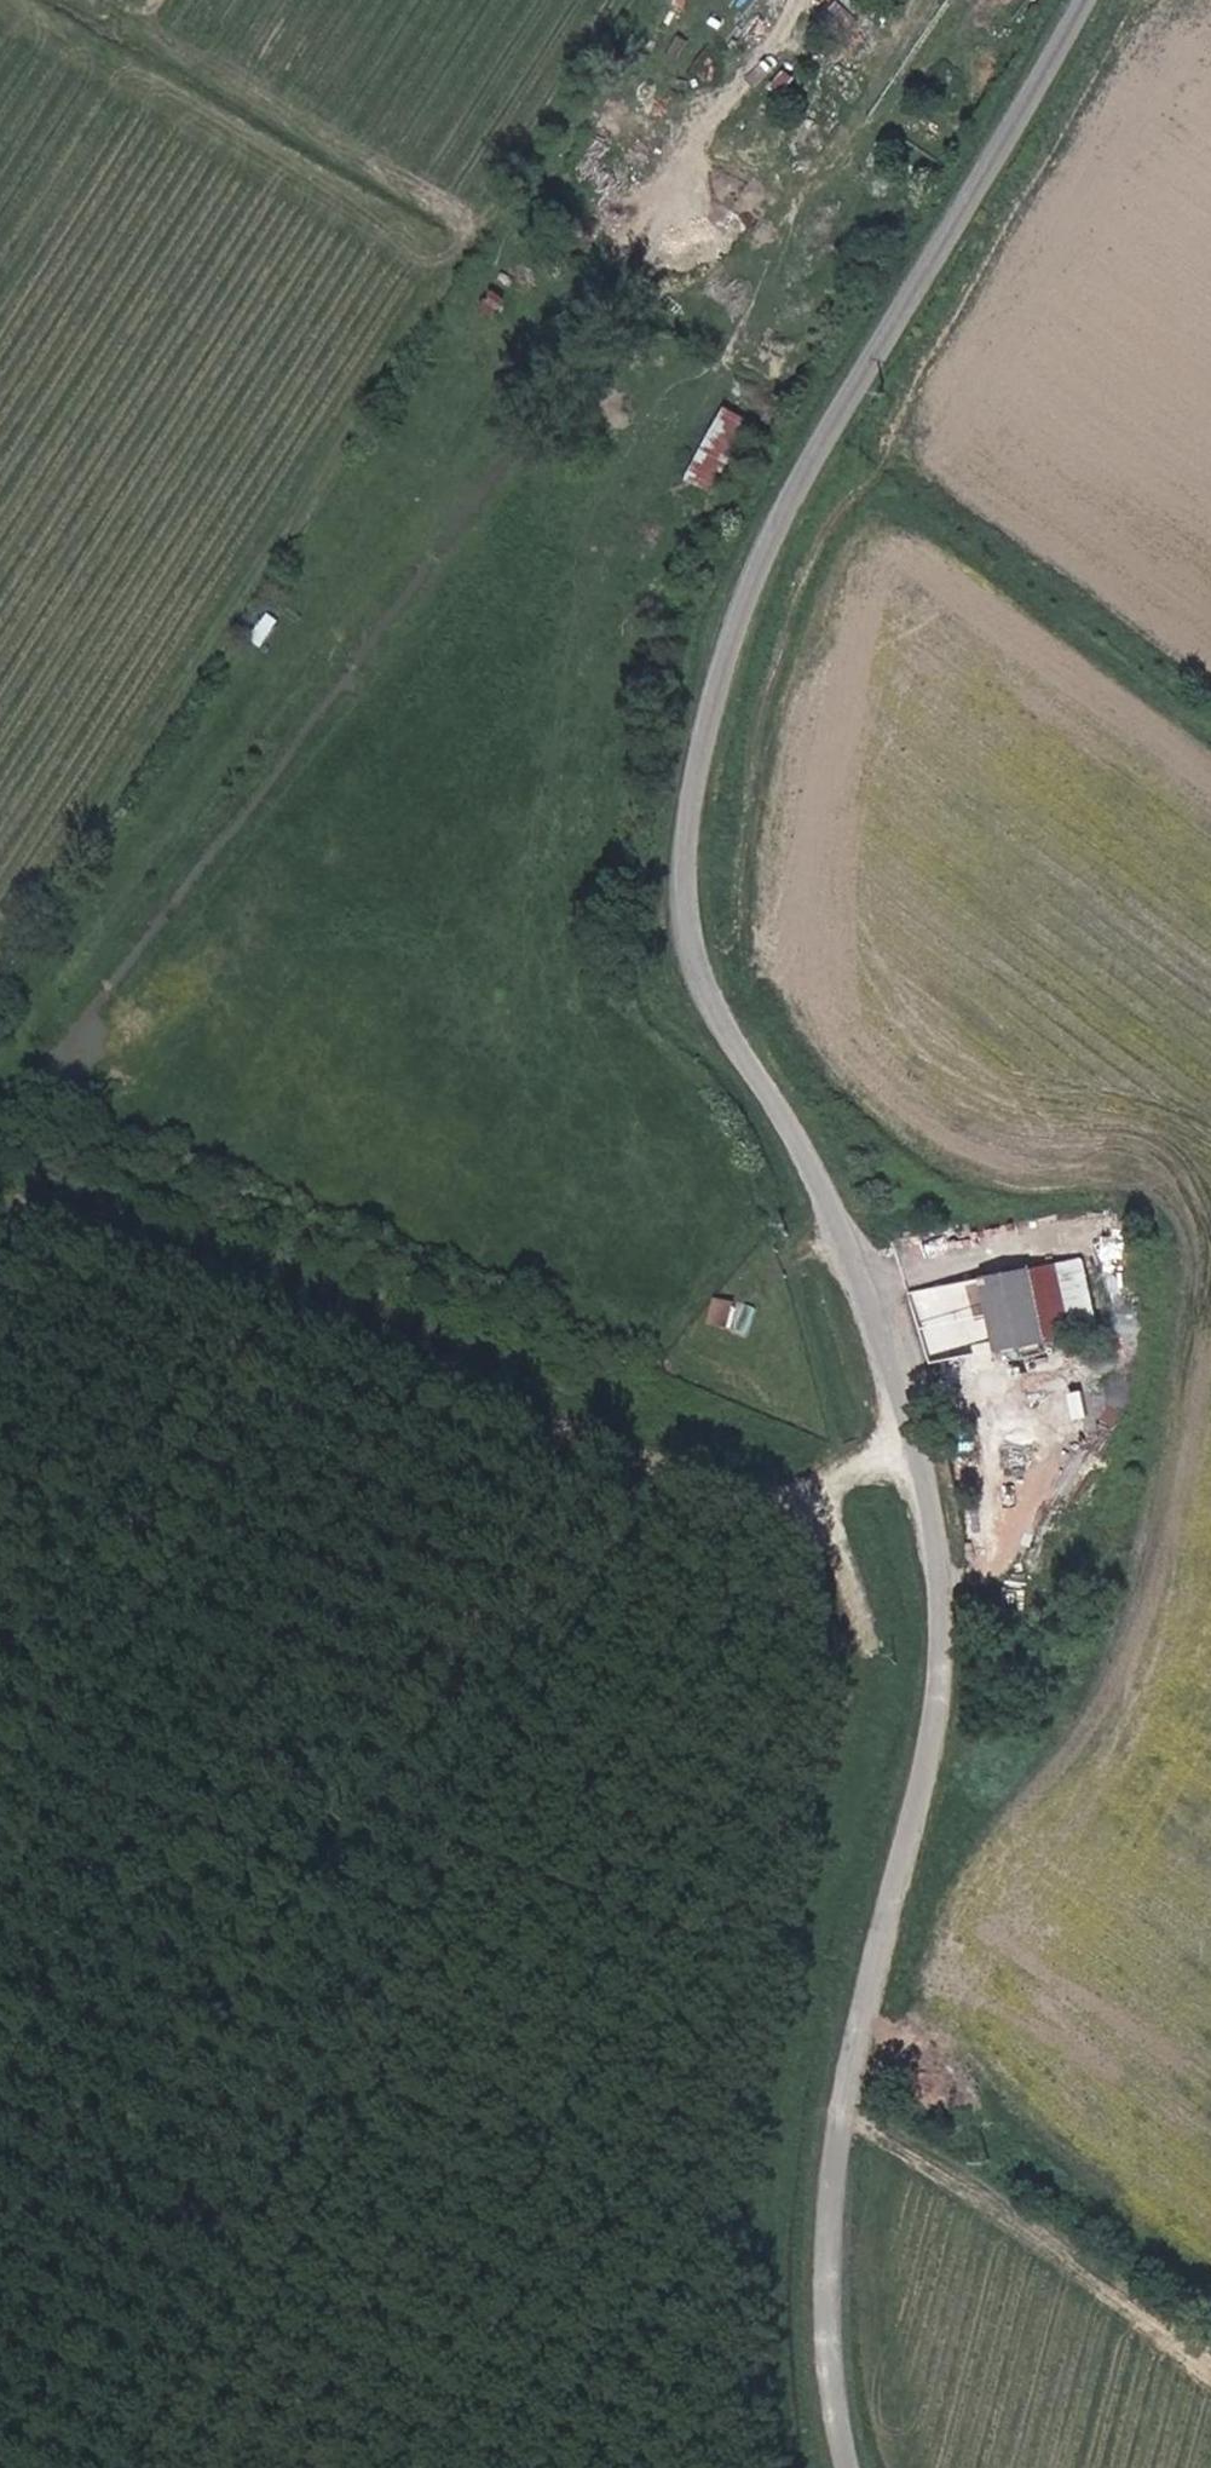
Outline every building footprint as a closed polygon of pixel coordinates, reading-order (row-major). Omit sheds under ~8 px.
[(691,479),(732,494),(761,418),(719,403),(691,479)] [(912,1300),(925,1362),(1081,1330),(1068,1268),(912,1300)] [(730,1324),(737,1306),(722,1300),(715,1318),(730,1324)]
